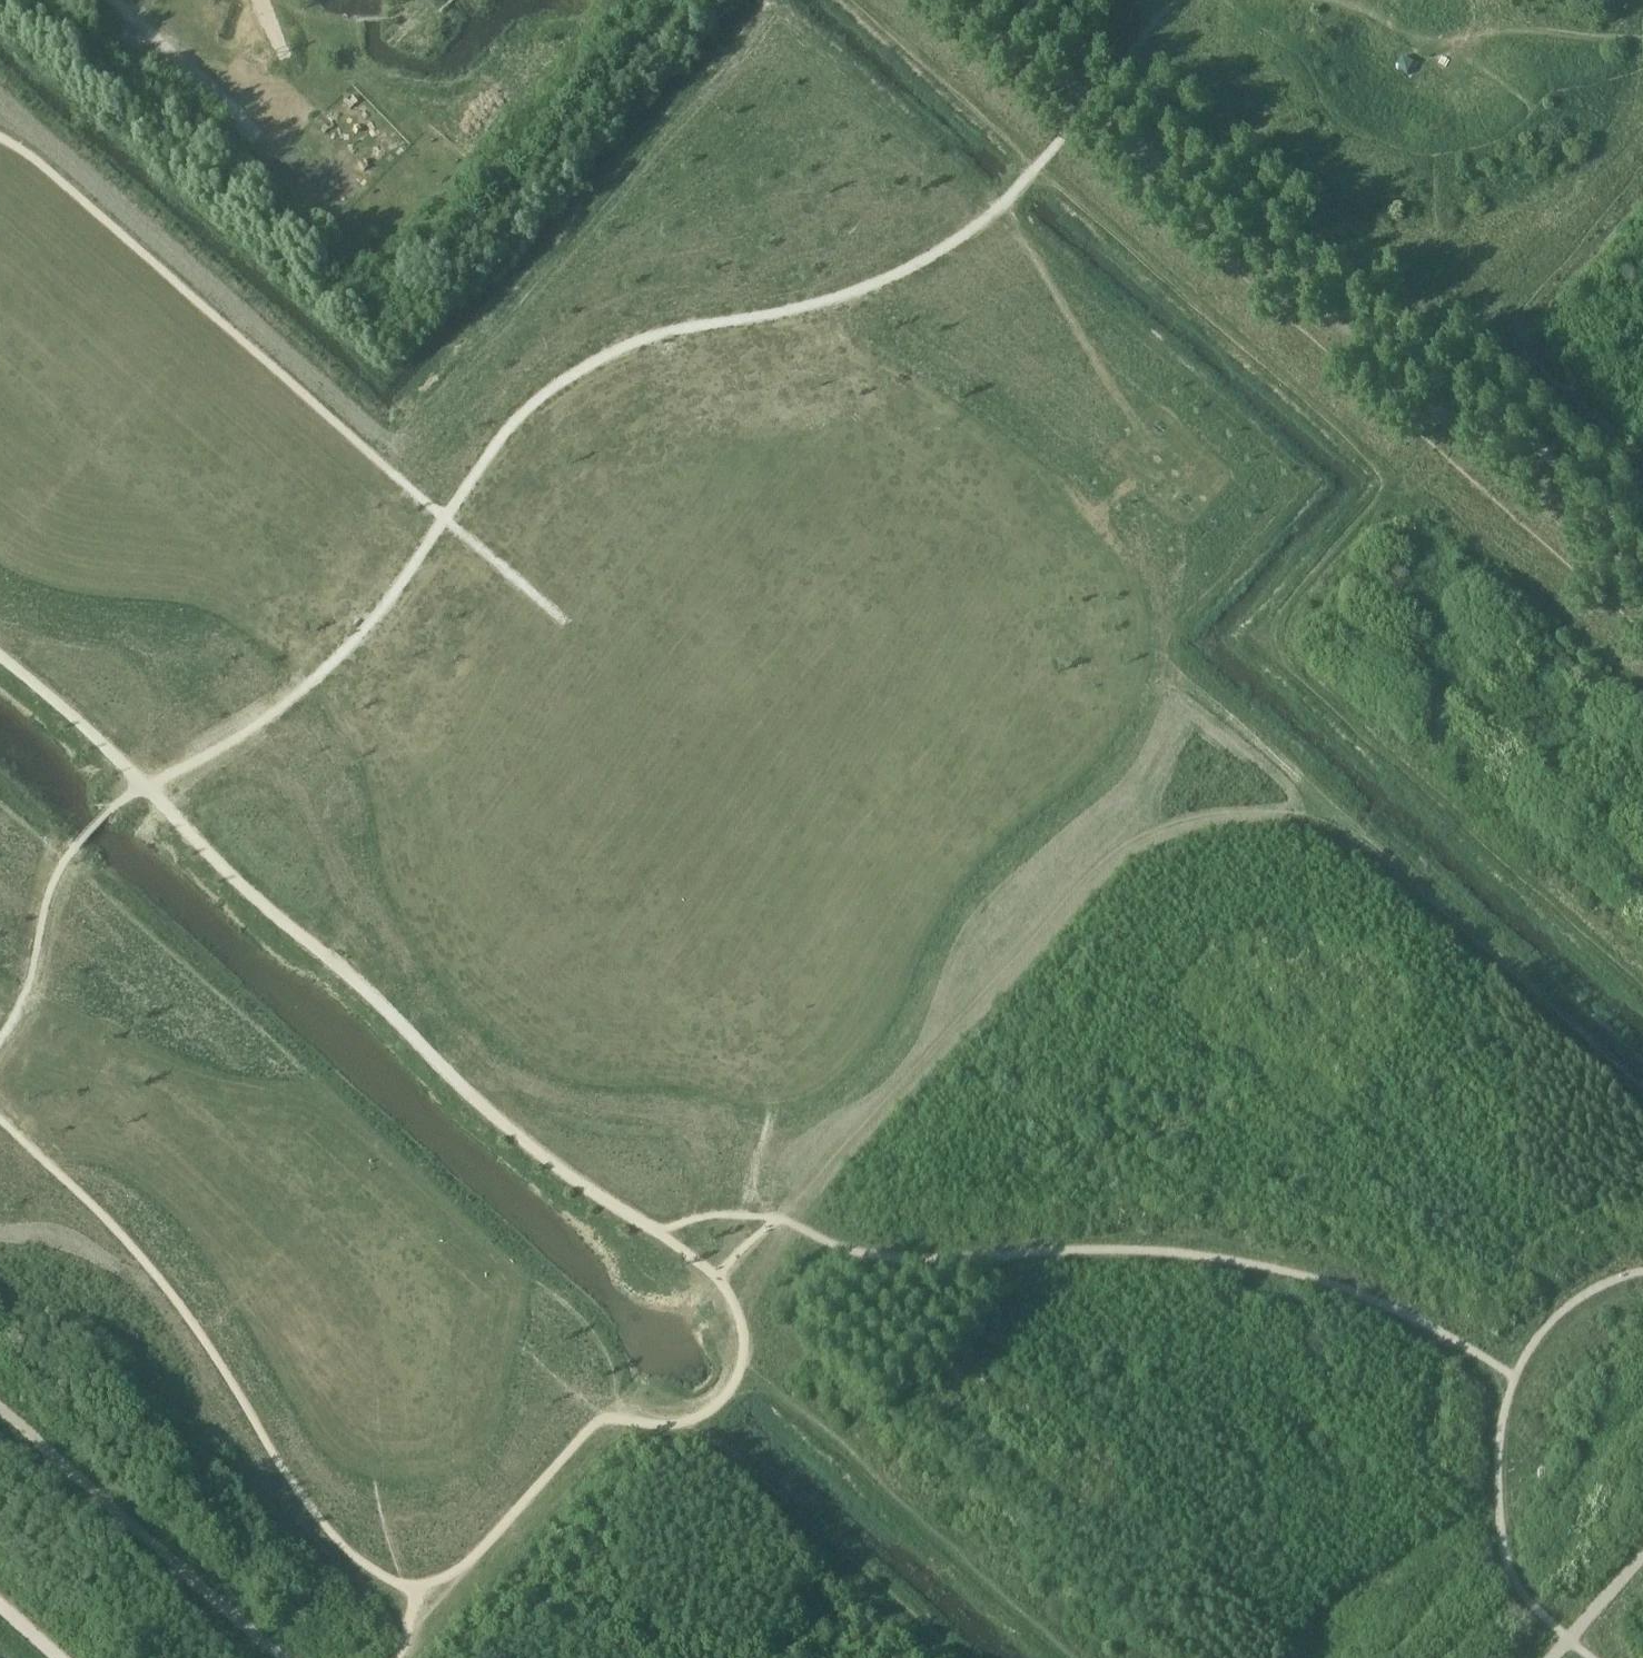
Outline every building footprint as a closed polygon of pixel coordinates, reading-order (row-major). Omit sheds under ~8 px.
[(1397,68),(1408,74),(1414,63),(1403,57),(1397,68)]
